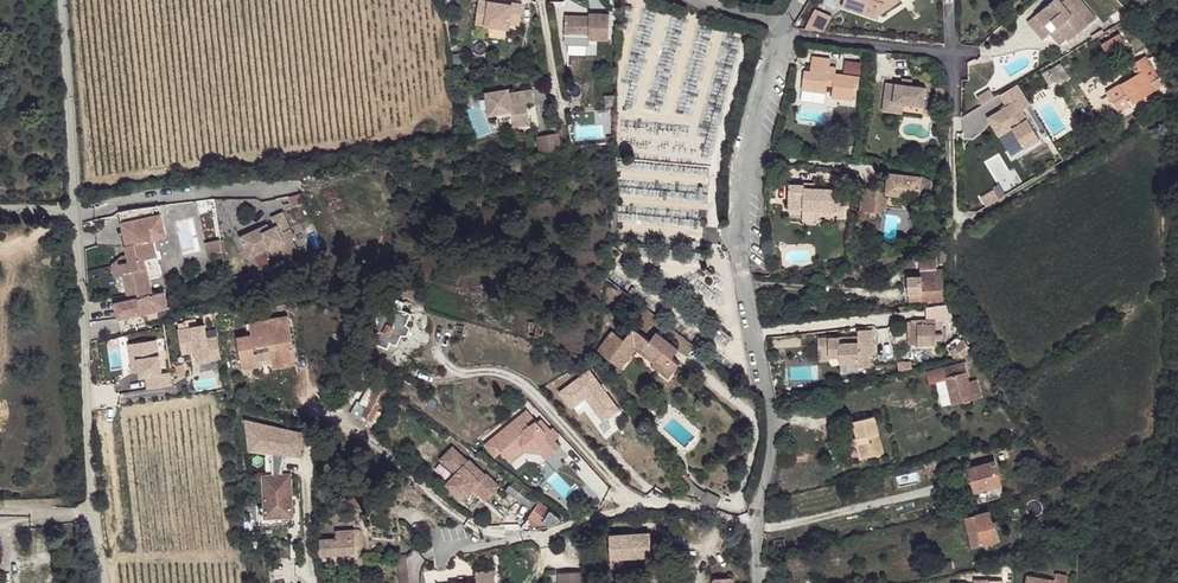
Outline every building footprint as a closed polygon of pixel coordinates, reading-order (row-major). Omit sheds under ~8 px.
[(476,24),(509,29),(510,23),(520,24),(522,4),(512,3),(512,4),(481,0),(479,0),(476,24)] [(844,1),(872,10),(870,16),(876,18),(878,13),(880,14),(883,3),(887,0),(844,0),(844,1)] [(883,3),(880,14),(899,0),(887,0),(883,3)] [(1096,18),(1082,0),(1064,0),(1062,2),(1060,0),(1053,0),(1036,14),(1046,26),(1052,20),(1069,41),(1096,18)] [(872,10),(844,1),(842,6),(870,16),(872,10)] [(832,16),(815,9),(805,29),(824,31),(832,16)] [(609,40),(610,15),(590,14),(590,20),(586,20),(586,17),(565,16),(565,33),(589,34),(589,39),(596,39),(609,40)] [(1046,26),(1036,14),(1028,21),(1043,39),(1051,33),(1060,44),(1067,38),(1052,20),(1046,26)] [(1119,33),(1101,44),(1107,54),(1125,44),(1119,33)] [(830,59),(812,56),(810,71),(804,70),(802,90),(826,93),(827,84),(833,85),(832,97),(852,99),(854,88),(858,88),(860,77),(835,73),(834,74),(828,73),(829,66),(830,59)] [(1163,86),(1145,56),(1131,64),(1137,74),(1106,92),(1118,112),(1163,86)] [(860,74),(861,63),(846,61),(844,72),(860,74)] [(1060,63),(1049,70),(1057,83),(1069,76),(1060,63)] [(468,79),(458,80),(459,88),(461,88),(467,87),(469,87),(468,79)] [(901,84),(886,82),(884,101),(903,104),(924,106),(926,88),(911,86),(901,84)] [(1018,84),(1000,95),(1007,106),(1006,107),(1008,110),(1004,112),(1003,109),(988,118),(995,128),(998,126),(1003,134),(1012,128),(1025,148),(1040,139),(1023,111),(1030,106),(1018,84)] [(945,97),(944,88),(936,88),(936,97),(945,97)] [(509,89),(486,93),(490,116),(512,112),(515,128),(531,125),(527,104),(534,103),(532,90),(509,94),(509,89)] [(977,96),(981,104),(994,97),(990,89),(977,96)] [(802,90),(800,100),(825,104),(826,93),(802,90)] [(903,104),(884,101),(882,111),(902,114),(903,104)] [(932,122),(939,123),(940,112),(933,112),(932,122)] [(1003,134),(998,126),(995,128),(999,136),(1003,134)] [(557,135),(538,138),(541,153),(560,150),(557,135)] [(781,143),(774,141),(771,151),(779,152),(781,143)] [(428,162),(409,165),(410,173),(430,170),(428,162)] [(902,174),(889,173),(887,182),(886,193),(887,193),(895,194),(901,190),(905,190),(910,196),(918,197),(929,195),(931,181),(921,176),(908,175),(907,177),(901,177),(902,174)] [(887,182),(876,181),(875,189),(878,189),(876,212),(880,212),(885,206),(887,193),(886,193),(887,182)] [(789,184),(788,209),(803,209),(815,210),(834,211),(834,215),(843,215),(844,200),(835,200),(835,189),(814,188),(804,187),(804,184),(803,184),(789,184)] [(875,189),(862,187),(860,212),(876,212),(878,189),(875,189)] [(168,213),(167,204),(160,205),(162,214),(168,213)] [(119,211),(122,223),(132,221),(162,214),(160,205),(131,209),(119,211)] [(815,210),(803,209),(802,220),(815,221),(815,210)] [(261,227),(240,236),(245,248),(254,245),(257,253),(269,248),(277,265),(299,255),(291,238),(294,237),(283,212),(271,217),(275,226),(270,229),(263,232),(261,227)] [(162,214),(132,221),(137,242),(127,245),(125,245),(128,255),(129,261),(120,263),(122,272),(147,267),(149,278),(162,275),(154,239),(167,236),(162,214)] [(122,223),(127,245),(137,242),(132,221),(122,223)] [(222,256),(220,240),(207,242),(209,259),(222,256)] [(245,248),(249,257),(257,253),(254,245),(245,248)] [(123,275),(120,263),(129,261),(128,255),(121,257),(112,265),(115,277),(123,275)] [(922,301),(944,300),(943,278),(943,275),(940,275),(940,269),(937,269),(936,259),(920,259),(920,276),(908,277),(908,294),(921,293),(922,300),(922,301)] [(147,267),(122,272),(127,295),(137,293),(138,298),(153,295),(149,278),(147,267)] [(138,298),(115,303),(118,319),(168,308),(164,292),(153,295),(138,298)] [(407,325),(412,313),(401,308),(404,302),(397,298),(392,298),(388,310),(382,307),(376,319),(378,320),(374,329),(379,331),(374,342),(388,348),(391,342),(397,345),(402,334),(406,335),(408,334),(409,334),(411,330),(410,330),(410,326),(407,325)] [(945,324),(953,321),(950,315),(942,318),(945,324)] [(246,323),(248,336),(238,338),(243,368),(260,365),(258,352),(255,353),(254,346),(269,344),(272,363),(295,359),(288,316),(246,323)] [(918,345),(936,345),(936,339),(943,339),(943,333),(936,333),(936,319),(926,319),(926,324),(918,324),(918,345)] [(528,335),(542,339),(545,325),(530,321),(528,335)] [(909,345),(918,345),(918,324),(909,324),(909,345)] [(457,325),(456,333),(462,334),(464,326),(457,325)] [(612,331),(597,350),(621,369),(638,347),(656,360),(664,367),(662,369),(671,375),(679,364),(672,358),(679,349),(657,332),(650,341),(633,328),(624,340),(612,331)] [(357,347),(354,329),(344,331),(348,349),(357,347)] [(843,337),(818,338),(819,352),(829,351),(829,356),(840,356),(840,362),(858,361),(858,367),(871,367),(870,354),(874,354),(873,329),(858,330),(858,336),(858,342),(843,342),(843,337)] [(955,348),(949,351),(954,358),(961,356),(962,357),(972,350),(965,340),(955,348)] [(411,361),(399,347),(390,356),(401,369),(411,361)] [(829,351),(819,352),(819,361),(829,360),(829,356),(829,351)] [(395,375),(401,369),(390,356),(388,354),(384,359),(395,375)] [(965,357),(968,363),(974,359),(971,354),(965,357)] [(295,359),(272,363),(273,368),(296,364),(295,359)] [(664,367),(656,360),(652,365),(668,378),(671,375),(662,369),(664,367)] [(926,372),(929,384),(936,382),(946,379),(952,403),(953,404),(981,396),(977,380),(969,382),(964,362),(926,372)] [(619,409),(589,369),(559,392),(571,408),(585,397),(604,421),(619,409)] [(374,378),(369,386),(385,394),(389,387),(374,378)] [(946,379),(936,382),(942,406),(952,403),(946,379)] [(385,394),(369,386),(369,385),(360,402),(358,403),(351,415),(361,420),(364,415),(376,422),(381,412),(377,410),(385,394)] [(536,421),(529,425),(527,422),(532,418),(526,411),(486,444),(495,456),(501,451),(507,458),(522,445),(544,448),(551,456),(560,447),(552,438),(555,436),(540,419),(538,422),(536,421)] [(884,453),(874,416),(852,421),(862,459),(884,453)] [(244,451),(302,455),(304,426),(246,422),(244,451)] [(486,501),(499,486),(486,474),(485,475),(469,460),(467,461),(452,447),(440,460),(455,474),(446,484),(462,499),(473,488),(486,501)] [(1004,496),(994,461),(969,468),(978,503),(1004,496)] [(700,502),(715,509),(721,498),(707,491),(706,493),(699,488),(693,484),(685,473),(681,476),(689,487),(700,502)] [(290,475),(264,476),(265,507),(258,507),(259,524),(267,524),(266,517),(292,516),(290,475)] [(533,495),(514,481),(507,491),(527,505),(533,495)] [(540,500),(533,495),(527,505),(533,510),(539,502),(540,500)] [(533,510),(523,524),(534,530),(538,529),(542,524),(548,526),(550,526),(561,519),(539,502),(533,510)] [(996,541),(989,512),(965,517),(966,522),(976,519),(982,544),(996,541)] [(292,516),(266,517),(267,524),(293,523),(292,516)] [(966,522),(972,547),(982,544),(976,519),(966,522)] [(362,546),(361,532),(361,531),(359,530),(336,531),(336,538),(320,539),(321,554),(356,552),(356,549),(360,549),(361,548),(362,546)] [(651,556),(650,533),(609,535),(611,567),(624,566),(624,558),(651,556)] [(409,577),(406,555),(399,556),(399,557),(397,558),(397,561),(400,582),(410,582),(409,577)] [(494,571),(475,573),(476,582),(471,582),(495,582),(494,571)] [(558,573),(559,582),(582,582),(582,572),(558,573)] [(1055,580),(1054,582),(1066,582),(1068,576),(1056,574),(1055,580)]
